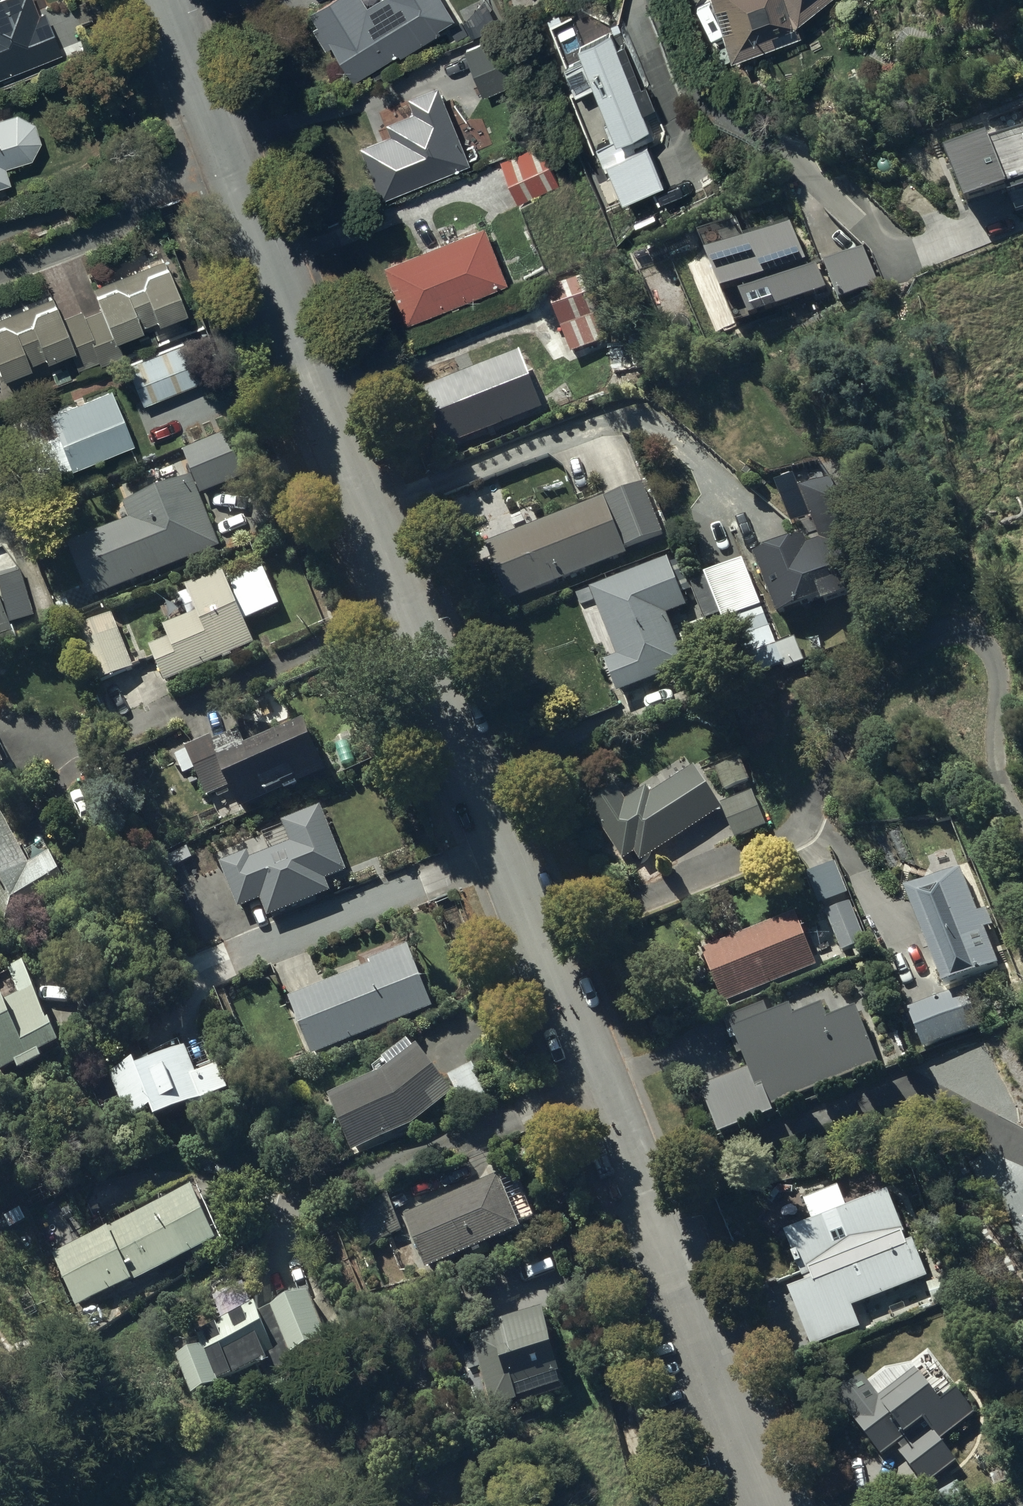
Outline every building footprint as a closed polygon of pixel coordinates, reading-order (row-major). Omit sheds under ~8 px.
[(62,53),(46,9),(37,12),(33,0),(0,0),(0,77),(62,53)] [(446,0),(378,0),(368,6),(365,0),(327,0),(312,9),(319,22),(314,25),(327,47),(335,42),(355,78),(400,52),(401,54),(443,29),(440,25),(455,16),(446,0)] [(734,55),(779,42),(775,30),(795,24),(826,0),(718,0),(734,55)] [(547,17),(549,22),(575,88),(569,91),(588,137),(581,139),(607,204),(625,196),(626,199),(665,183),(651,147),(669,140),(654,104),(657,102),(648,80),(643,81),(626,39),(619,42),(613,27),(596,34),(594,30),(579,36),(571,14),(563,18),(560,12),(547,17)] [(500,35),(466,49),(484,95),(518,82),(500,35)] [(465,147),(439,82),(409,94),(416,111),(389,121),(393,131),(362,144),(383,197),(471,162),(470,160),(479,156),(474,143),(465,147)] [(11,182),(5,165),(30,157),(40,139),(33,120),(15,111),(0,116),(0,185),(11,182)] [(949,160),(972,213),(1011,196),(1014,204),(1022,200),(1022,128),(949,160)] [(737,326),(753,320),(835,287),(841,302),(882,286),(867,246),(811,268),(793,223),(747,242),(739,221),(701,236),(737,326)] [(508,280),(486,225),(386,262),(409,321),(508,280)] [(0,316),(0,374),(0,375),(28,364),(27,361),(43,354),(44,358),(69,348),(77,369),(98,360),(99,364),(123,354),(116,336),(140,326),(139,323),(155,317),(156,320),(186,308),(166,257),(92,286),(100,308),(84,314),(81,308),(62,316),(53,294),(0,316)] [(538,318),(553,311),(562,334),(565,332),(573,353),(618,336),(591,267),(543,286),(548,299),(533,305),(538,318)] [(624,341),(609,343),(614,373),(629,370),(630,376),(650,372),(644,330),(623,333),(624,341)] [(143,404),(204,377),(185,337),(125,363),(143,404)] [(543,410),(521,352),(423,390),(446,448),(543,410)] [(74,392),(66,366),(52,371),(56,384),(49,386),(53,399),(74,392)] [(133,443),(109,386),(47,411),(56,431),(21,446),(35,480),(69,465),(70,469),(133,443)] [(70,545),(91,599),(221,547),(201,497),(254,475),(236,431),(185,452),(195,475),(124,504),(131,520),(70,545)] [(809,544),(806,537),(756,557),(780,618),(879,579),(830,454),(791,470),(799,489),(801,488),(821,539),(809,544)] [(663,534),(644,483),(487,544),(511,603),(629,557),(626,548),(663,534)] [(167,684),(255,645),(256,644),(246,621),(282,604),(266,567),(263,569),(259,560),(225,575),(223,571),(187,587),(189,593),(181,597),(190,616),(165,627),(170,640),(151,648),(167,684)] [(690,616),(671,568),(593,598),(620,664),(607,669),(620,703),(690,675),(669,625),(690,616)] [(10,625),(0,601),(0,629),(10,625)] [(780,656),(762,612),(725,627),(735,650),(723,655),(738,692),(786,672),(788,676),(807,668),(799,648),(780,656)] [(136,669),(112,614),(66,634),(90,689),(136,669)] [(328,773),(306,721),(247,746),(241,731),(215,742),(213,738),(187,749),(188,751),(175,757),(184,776),(196,771),(207,798),(230,788),(240,811),(328,773)] [(637,854),(642,861),(723,810),(696,767),(652,794),(648,788),(626,802),(616,785),(587,803),(624,862),(637,854)] [(721,802),(722,803),(737,840),(767,828),(752,789),(721,802)] [(347,872),(322,807),(285,822),(294,843),(253,859),(251,851),(222,863),(241,910),(263,901),(270,918),(332,894),(327,880),(347,872)] [(0,821),(0,939),(2,944),(80,902),(54,857),(34,869),(6,818),(0,821)] [(977,913),(959,868),(905,890),(944,988),(998,967),(984,930),(993,926),(987,910),(977,913)] [(850,902),(827,912),(840,946),(864,937),(850,902)] [(818,967),(797,914),(704,952),(726,1004),(818,967)] [(313,1056),(434,1007),(409,945),(370,961),(372,968),(290,1001),(313,1056)] [(0,1004),(0,1067),(3,1073),(18,1066),(21,1072),(46,1061),(44,1056),(65,1047),(27,962),(10,969),(21,994),(0,1004)] [(964,987),(908,1009),(924,1050),(980,1028),(964,987)] [(773,1106),(877,1062),(855,1010),(831,1020),(825,1008),(798,1019),(794,1009),(772,1018),(767,1005),(726,1023),(734,1044),(739,1042),(750,1067),(702,1087),(723,1137),(777,1115),(773,1106)] [(113,1074),(113,1076),(131,1122),(156,1113),(160,1123),(233,1093),(224,1069),(200,1079),(190,1052),(187,1053),(182,1042),(143,1057),(145,1062),(113,1074)] [(392,1070),(386,1074),(331,1097),(354,1152),(414,1127),(457,1096),(422,1048),(417,1052),(411,1044),(386,1062),(392,1070)] [(505,1184),(503,1178),(406,1219),(428,1270),(473,1251),(476,1257),(484,1253),(482,1248),(523,1231),(521,1226),(538,1219),(521,1177),(505,1184)] [(892,1190),(887,1193),(849,1209),(839,1186),(805,1201),(815,1222),(787,1234),(808,1284),(791,1291),(815,1348),(873,1323),(875,1329),(950,1297),(942,1278),(931,1283),(892,1190)] [(404,1231),(394,1209),(386,1191),(352,1206),(369,1246),(404,1231)] [(220,1243),(197,1192),(55,1255),(78,1307),(220,1243)] [(330,1342),(312,1296),(263,1316),(258,1304),(219,1320),(221,1324),(198,1333),(204,1348),(178,1358),(193,1396),(221,1385),(220,1383),(263,1366),(268,1378),(310,1361),(306,1352),(330,1342)] [(567,1385),(546,1312),(495,1326),(496,1332),(474,1339),(494,1409),(520,1402),(519,1398),(567,1385)] [(836,1393),(882,1454),(898,1442),(905,1452),(900,1455),(924,1487),(957,1463),(940,1440),(978,1411),(962,1389),(941,1404),(914,1367),(908,1372),(910,1374),(880,1397),(865,1377),(858,1382),(856,1378),(836,1393)]
